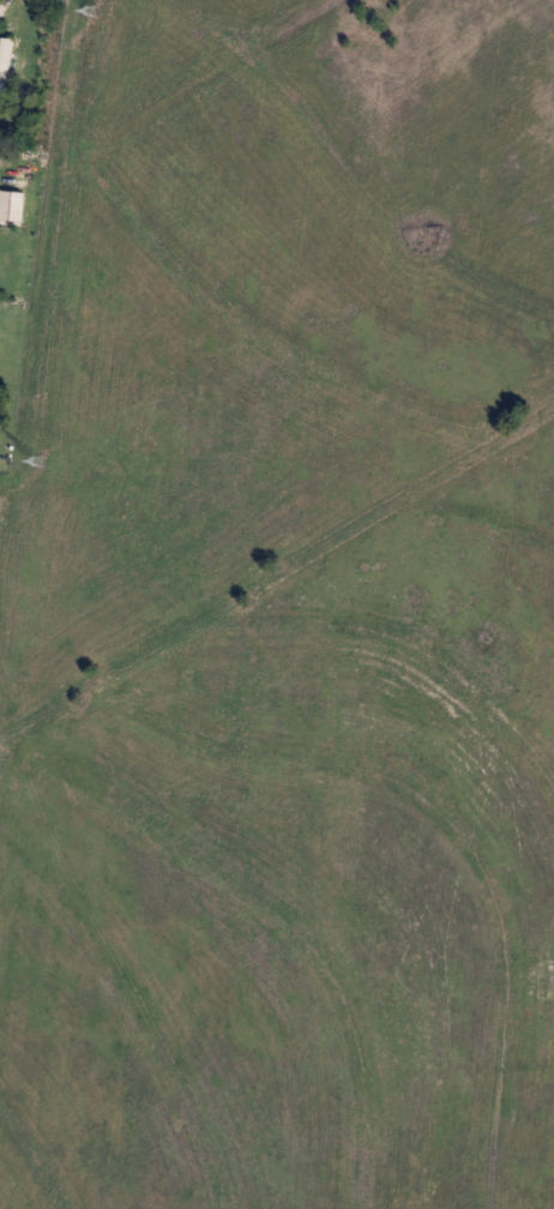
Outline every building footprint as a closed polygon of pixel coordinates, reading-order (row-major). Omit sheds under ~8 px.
[(8,78),(0,78),(0,58),(2,38),(12,40),(8,78)] [(23,223),(0,223),(0,191),(23,191),(23,223)]
